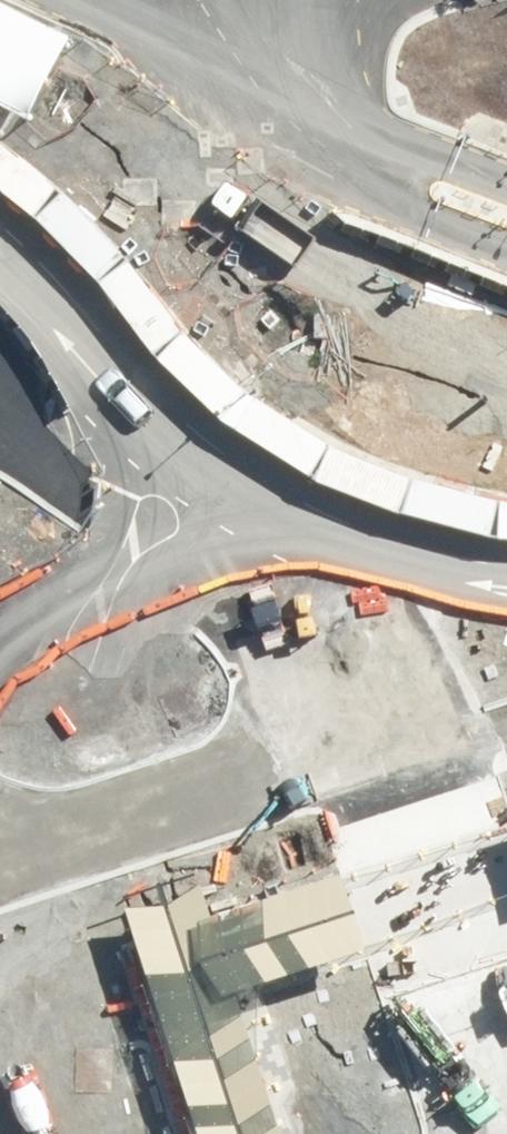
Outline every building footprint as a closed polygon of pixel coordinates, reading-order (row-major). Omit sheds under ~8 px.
[(31,134),(53,94),(75,53),(0,17),(0,120),(31,134)] [(236,982),(292,964),(280,927),(264,879),(146,918),(161,964),(184,1035),(216,1133),(286,1133),(236,982)]
